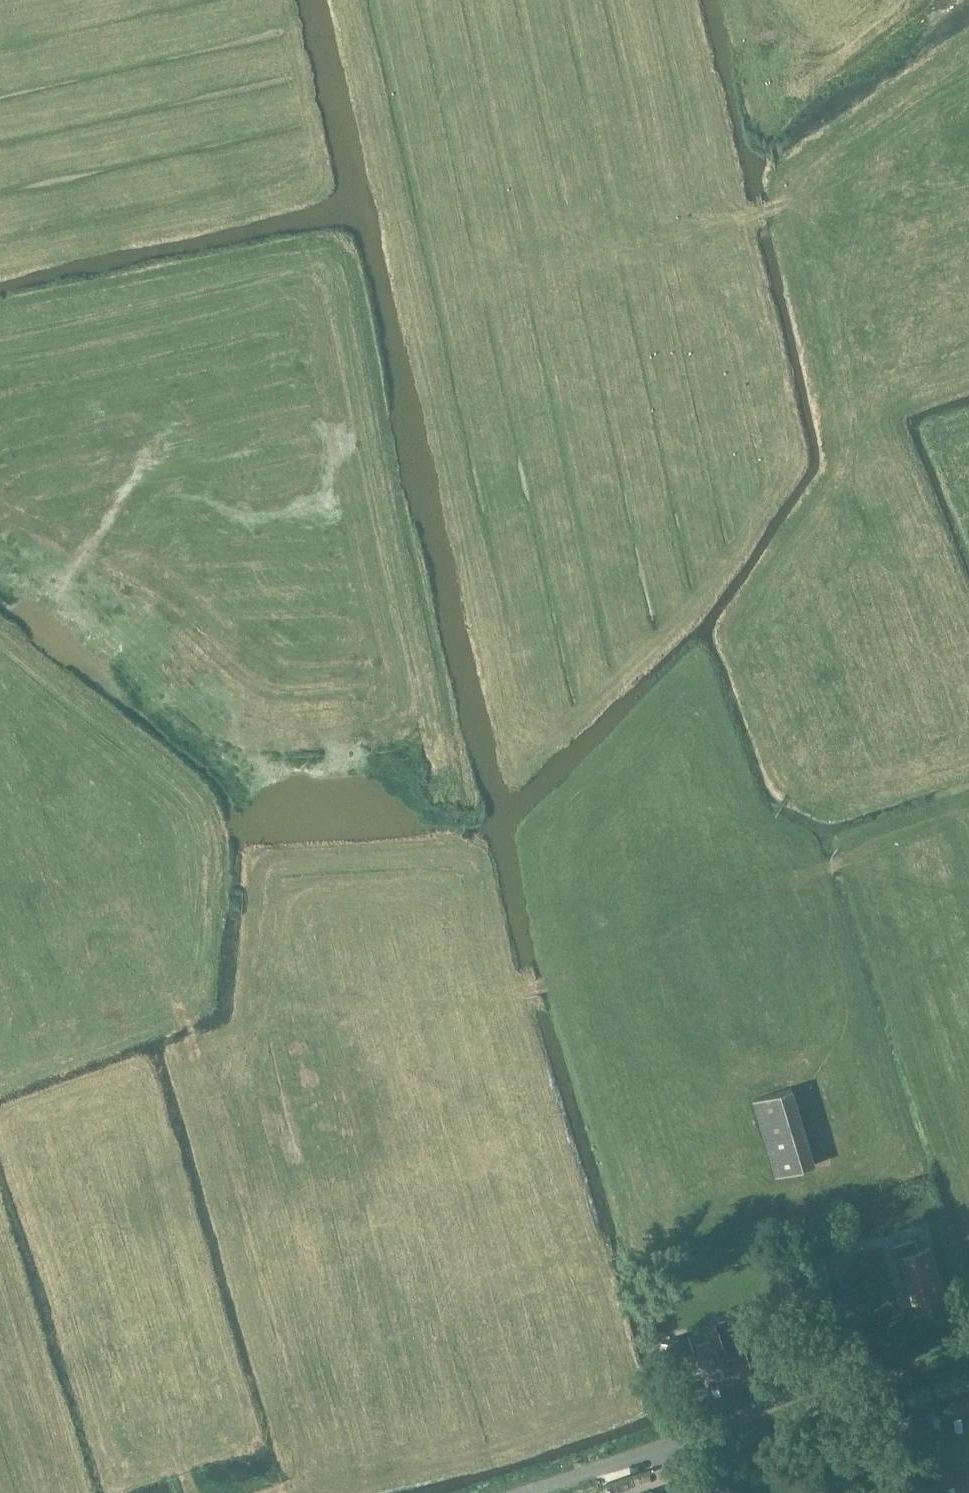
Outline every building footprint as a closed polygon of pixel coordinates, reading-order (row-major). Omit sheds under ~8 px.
[(791,1088),(752,1100),(775,1176),(814,1165),(791,1088)] [(892,1245),(901,1274),(905,1272),(914,1301),(944,1292),(930,1246),(919,1250),(915,1238),(892,1245)] [(697,1360),(717,1353),(724,1375),(751,1366),(744,1347),(751,1345),(741,1318),(737,1320),(735,1314),(716,1322),(718,1327),(689,1337),(697,1360)] [(677,1337),(661,1342),(670,1370),(686,1365),(677,1337)]
